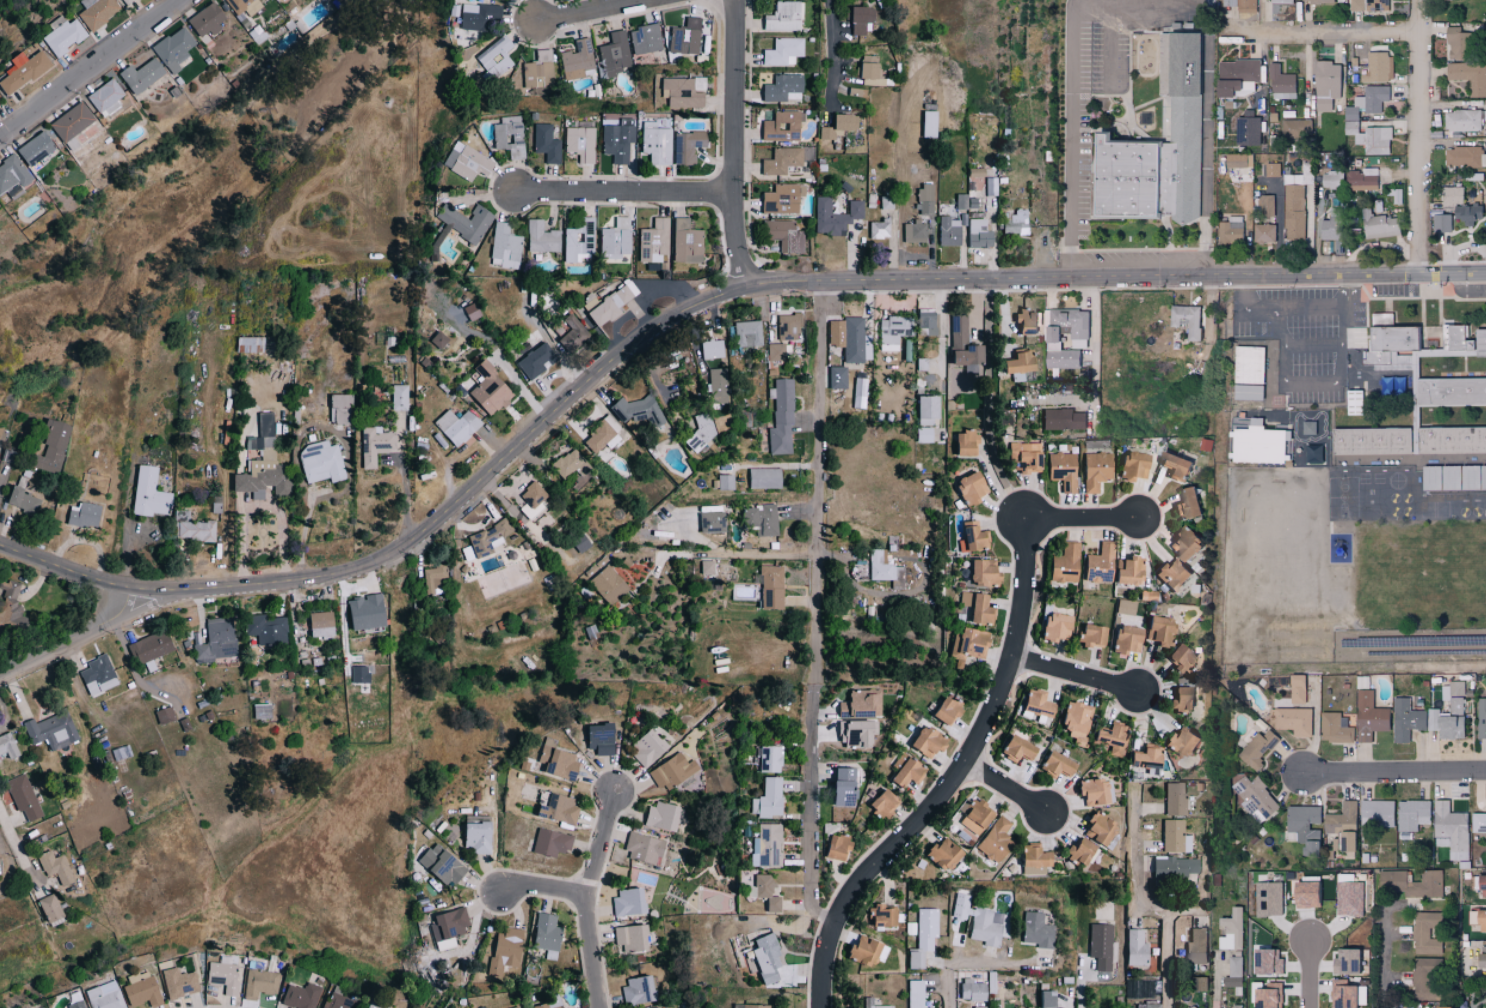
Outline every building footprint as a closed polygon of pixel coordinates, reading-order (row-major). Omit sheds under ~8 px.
[(122,9),(115,0),(82,0),(80,1),(86,9),(79,15),(93,32),(122,9)] [(236,14),(255,0),(226,0),(236,14)] [(801,30),(800,0),(772,1),(772,14),(761,14),(761,31),(801,30)] [(1237,12),(1255,13),(1256,0),(1238,0),(1237,12)] [(1350,10),(1387,11),(1388,0),(1350,0),(1350,10)] [(218,23),(226,19),(216,2),(188,19),(200,38),(210,31),(213,36),(222,30),(218,23)] [(461,30),(502,31),(503,5),(462,4),(461,30)] [(844,21),(849,21),(849,33),(872,33),(872,6),(844,6),(844,21)] [(53,30),(43,38),(57,58),(77,43),(78,44),(89,36),(77,19),(69,25),(62,15),(49,25),(53,30)] [(698,53),(699,17),(684,17),(684,31),(670,30),(669,53),(698,53)] [(627,30),(633,56),(662,48),(655,22),(627,30)] [(1460,26),(1447,27),(1448,58),(1471,57),(1470,32),(1460,33),(1460,26)] [(182,70),(179,64),(190,57),(187,51),(196,45),(185,27),(154,46),(172,76),(182,70)] [(632,67),(622,28),(606,32),(609,43),(596,46),(603,75),(632,67)] [(1199,32),(1166,32),(1166,76),(1165,76),(1165,90),(1158,90),(1158,95),(1170,95),(1170,142),(1153,142),(1152,217),(1160,217),(1160,215),(1171,215),(1171,221),(1199,221),(1199,32)] [(475,57),(487,71),(480,76),(488,86),(514,65),(505,55),(515,47),(504,34),(475,57)] [(584,77),(583,70),(594,68),(587,36),(572,39),(574,51),(558,54),(564,81),(584,77)] [(802,37),(772,38),(772,49),(760,49),(760,65),(794,64),(794,56),(803,56),(802,37)] [(8,98),(53,65),(42,50),(28,60),(22,52),(10,60),(14,65),(0,76),(0,87),(8,98)] [(1387,52),(1367,52),(1367,73),(1360,73),(1360,82),(1388,81),(1387,52)] [(878,55),(857,54),(856,77),(877,78),(878,55)] [(120,74),(136,96),(167,73),(156,58),(137,71),(132,65),(120,74)] [(1219,60),(1219,79),(1215,79),(1215,97),(1231,96),(1231,90),(1254,90),(1254,81),(1260,81),(1260,60),(1219,60)] [(1315,111),(1331,111),(1331,98),(1340,98),(1339,64),(1331,65),(1331,60),(1313,61),(1315,111)] [(524,87),(552,86),(551,62),(523,62),(524,87)] [(1279,63),(1269,63),(1269,99),(1294,99),(1294,74),(1279,74),(1279,63)] [(1447,80),(1469,80),(1469,97),(1485,97),(1485,63),(1446,63),(1447,80)] [(800,100),(799,73),(771,74),(771,83),(759,84),(759,101),(800,100)] [(702,92),(690,91),(690,77),(654,76),(653,97),(666,97),(666,106),(702,106),(702,92)] [(691,89),(701,89),(701,76),(691,77),(691,89)] [(88,97),(104,118),(120,106),(117,101),(126,95),(114,78),(88,97)] [(1389,86),(1364,86),(1364,97),(1354,97),(1354,107),(1344,107),(1344,121),(1360,120),(1360,113),(1381,112),(1381,102),(1389,101),(1389,86)] [(97,120),(82,101),(52,126),(73,152),(80,146),(74,138),(97,120)] [(797,141),(797,122),(802,122),(803,111),(772,110),(772,120),(760,119),(760,140),(797,141)] [(1444,111),(1444,132),(1480,131),(1480,110),(1444,111)] [(854,130),(855,114),(828,113),(828,126),(819,126),(819,138),(840,138),(840,130),(854,130)] [(498,116),(498,123),(491,123),(491,149),(507,149),(508,159),(522,159),(522,116),(498,116)] [(1259,145),(1260,117),(1236,117),(1235,144),(1259,145)] [(1311,119),(1281,120),(1281,137),(1311,136),(1311,119)] [(1390,127),(1360,128),(1360,122),(1343,122),(1343,135),(1354,135),(1354,144),(1364,144),(1364,154),(1390,154),(1390,127)] [(549,139),(550,123),(532,123),(531,153),(543,153),(543,163),(559,163),(559,139),(549,139)] [(635,125),(600,124),(599,153),(611,154),(611,163),(628,164),(629,142),(634,142),(635,125)] [(593,127),(562,126),(562,152),(576,152),(576,163),(592,163),(593,127)] [(668,164),(668,128),(639,128),(639,154),(646,154),(645,164),(668,164)] [(32,169),(58,148),(44,130),(18,151),(32,169)] [(677,131),(676,164),(693,164),(693,147),(702,147),(702,132),(677,131)] [(1152,142),(1107,142),(1107,132),(1089,132),(1088,214),(1151,215),(1152,142)] [(492,162),(453,139),(438,165),(467,181),(473,171),(483,177),(492,162)] [(800,147),(771,147),(771,159),(759,158),(759,174),(785,175),(785,165),(800,165),(800,147)] [(1481,166),(1481,147),(1445,147),(1446,167),(1481,166)] [(18,154),(0,165),(0,195),(20,182),(24,188),(34,182),(18,154)] [(1252,154),(1225,155),(1225,168),(1252,167),(1252,154)] [(1265,163),(1265,177),(1280,177),(1279,163),(1265,163)] [(1310,184),(1310,163),(1302,163),(1302,175),(1294,175),(1294,184),(1310,184)] [(1321,190),(1375,192),(1376,169),(1362,168),(1362,171),(1344,171),(1344,172),(1321,171),(1321,190)] [(759,191),(760,213),(796,212),(795,195),(803,195),(802,183),(770,184),(770,191),(759,191)] [(931,214),(932,183),(917,183),(916,214),(931,214)] [(1285,185),(1284,238),(1304,239),(1305,185),(1285,185)] [(1442,206),(1454,206),(1454,223),(1473,223),(1473,219),(1481,219),(1481,205),(1463,205),(1463,187),(1442,187),(1442,206)] [(1274,216),(1274,195),(1261,195),(1261,217),(1274,216)] [(862,199),(847,199),(846,213),(830,213),(830,196),(813,196),(813,234),(844,234),(844,223),(850,224),(850,218),(862,218),(862,199)] [(466,219),(441,202),(432,216),(474,245),(493,216),(476,205),(466,219)] [(1013,213),(1001,213),(1000,233),(1026,234),(1026,209),(1013,208),(1013,213)] [(1362,238),(1396,236),(1395,216),(1371,217),(1370,208),(1361,209),(1362,238)] [(1451,232),(1450,214),(1432,214),(1433,232),(1451,232)] [(936,244),(958,245),(959,220),(948,220),(948,216),(937,215),(936,244)] [(526,251),(560,251),(560,260),(592,260),(592,216),(582,216),(582,229),(542,229),(542,219),(526,219),(526,251)] [(599,226),(600,258),(620,258),(620,253),(630,253),(629,216),(620,216),(620,226),(599,226)] [(662,262),(662,254),(667,254),(668,217),(651,216),(651,228),(639,228),(638,261),(662,262)] [(1242,216),(1228,217),(1228,222),(1218,222),(1218,243),(1243,243),(1242,216)] [(702,229),(687,229),(688,217),(672,217),(671,261),(701,262),(702,229)] [(965,218),(966,247),(992,246),(992,230),(983,231),(983,218),(965,218)] [(801,230),(790,230),(790,220),(761,220),(762,244),(777,243),(777,253),(801,252),(801,230)] [(868,237),(887,237),(887,220),(868,220),(868,237)] [(1319,239),(1345,240),(1345,220),(1320,220),(1319,239)] [(901,222),(902,242),(923,241),(923,221),(901,222)] [(509,234),(510,224),(494,222),(489,263),(518,266),(521,236),(509,234)] [(1275,243),(1275,225),(1254,224),(1253,242),(1275,243)] [(597,301),(586,286),(576,294),(578,298),(573,302),(594,329),(618,311),(615,308),(631,296),(622,282),(597,301)] [(1169,326),(1186,326),(1185,341),(1198,341),(1199,306),(1170,306),(1169,326)] [(934,309),(917,309),(917,334),(934,335),(934,309)] [(1045,369),(1079,369),(1079,350),(1058,350),(1058,334),(1067,334),(1067,340),(1087,340),(1087,310),(1045,309),(1045,369)] [(1033,334),(1033,311),(1014,311),(1014,334),(1033,334)] [(587,333),(565,312),(548,330),(570,351),(587,333)] [(777,313),(776,323),(781,323),(781,340),(796,340),(796,314),(777,313)] [(966,314),(949,314),(949,349),(946,349),(946,363),(977,363),(977,344),(966,344),(966,314)] [(909,336),(909,317),(878,317),(877,344),(896,344),(897,335),(909,336)] [(827,318),(827,346),(841,346),(841,362),(862,362),(861,318),(827,318)] [(733,346),(759,345),(758,321),(732,321),(733,346)] [(1474,340),(1467,340),(1467,325),(1446,325),(1446,350),(1468,351),(1468,354),(1485,354),(1485,328),(1474,328),(1474,340)] [(1417,326),(1366,327),(1367,351),(1361,351),(1361,365),(1389,364),(1389,350),(1418,350),(1417,326)] [(237,352),(261,352),(261,337),(237,337),(237,352)] [(698,340),(699,358),(721,357),(720,339),(698,340)] [(524,378),(555,362),(544,341),(513,358),(524,378)] [(767,344),(767,360),(791,360),(790,344),(767,344)] [(1262,384),(1263,347),(1236,346),(1235,378),(1243,378),(1242,383),(1262,384)] [(997,372),(1028,372),(1027,351),(1009,351),(1009,359),(997,359),(997,372)] [(479,377),(464,394),(488,417),(511,392),(476,360),(469,367),(479,377)] [(844,366),(827,367),(827,388),(844,388),(844,366)] [(767,454),(791,454),(790,378),(774,379),(774,427),(767,427),(767,454)] [(1415,379),(1416,406),(1485,405),(1485,378),(1415,379)] [(390,409),(405,409),(405,384),(389,384),(390,409)] [(1233,399),(1261,400),(1262,385),(1233,384),(1233,399)] [(1346,415),(1361,415),(1361,390),(1345,390),(1346,415)] [(332,423),(354,424),(355,394),(332,393),(332,423)] [(624,403),(622,397),(607,402),(615,426),(646,416),(649,426),(662,422),(652,393),(624,403)] [(913,418),(936,418),(936,396),(913,396),(913,418)] [(1072,409),(1041,408),(1040,429),(1084,430),(1085,413),(1071,412),(1072,409)] [(464,409),(454,418),(445,409),(431,422),(454,447),(478,424),(464,409)] [(273,411),(261,411),(262,435),(274,435),(273,411)] [(590,453),(620,429),(608,414),(578,438),(590,453)] [(1230,462),(1287,463),(1288,430),(1261,429),(1262,418),(1248,417),(1247,429),(1231,429),(1230,462)] [(71,423),(49,419),(42,456),(34,454),(31,467),(61,474),(71,423)] [(1302,435),(1315,434),(1315,422),(1302,422),(1302,435)] [(363,426),(364,469),(378,468),(378,451),(393,450),(392,432),(378,432),(378,426),(363,426)] [(931,427),(915,427),(914,442),(930,442),(931,427)] [(1417,428),(1417,454),(1485,453),(1485,427),(1417,428)] [(975,455),(974,428),(961,429),(961,432),(949,433),(950,456),(975,455)] [(1410,428),(1331,429),(1331,455),(1410,454),(1410,428)] [(293,497),(292,464),(276,464),(276,437),(247,438),(247,449),(261,449),(261,460),(249,460),(249,474),(235,474),(235,491),(253,491),(253,499),(266,499),(266,485),(276,485),(276,497),(293,497)] [(1199,449),(1211,451),(1212,440),(1200,439),(1199,449)] [(308,483),(331,477),(332,482),(347,478),(339,444),(331,446),(329,440),(300,447),(308,483)] [(1039,443),(1013,443),(1013,462),(1019,462),(1019,472),(1039,472),(1039,443)] [(1305,445),(1305,464),(1321,464),(1321,445),(1305,445)] [(548,466),(561,480),(583,460),(570,446),(548,466)] [(1144,478),(1148,455),(1120,450),(1115,479),(1127,481),(1128,476),(1144,478)] [(1188,462),(1160,450),(1155,463),(1167,469),(1164,475),(1180,482),(1188,462)] [(1046,479),(1065,480),(1064,493),(1073,493),(1074,453),(1047,452),(1046,479)] [(1108,479),(1108,452),(1082,452),(1082,493),(1097,493),(1097,479),(1108,479)] [(169,517),(173,493),(156,491),(159,467),(139,464),(133,512),(169,517)] [(1421,490),(1485,489),(1485,465),(1421,466),(1421,490)] [(778,468),(745,468),(746,488),(778,488),(778,468)] [(961,506),(975,501),(973,497),(986,492),(981,480),(976,482),(972,471),(950,479),(961,506)] [(732,474),(716,474),(716,489),(732,490),(732,474)] [(528,508),(544,495),(531,480),(512,495),(519,503),(522,501),(528,508)] [(9,507),(38,514),(42,499),(25,494),(26,487),(14,484),(9,507)] [(1171,503),(1175,519),(1198,514),(1192,486),(1176,489),(1179,501),(1171,503)] [(98,529),(103,506),(80,501),(79,507),(72,506),(68,522),(98,529)] [(775,503),(761,504),(761,507),(738,508),(739,525),(756,524),(757,536),(776,535),(775,503)] [(701,512),(701,531),(723,531),(723,512),(701,512)] [(958,551),(985,548),(983,529),(976,530),(974,519),(955,522),(958,551)] [(216,540),(217,521),(180,520),(179,539),(216,540)] [(1200,553),(1194,526),(1169,531),(1175,558),(1200,553)] [(567,538),(577,553),(590,545),(580,530),(567,538)] [(1076,582),(1076,541),(1060,540),(1060,554),(1046,554),(1046,581),(1076,582)] [(1109,582),(1111,541),(1098,540),(1097,555),(1083,554),(1082,568),(1085,568),(1085,581),(1109,582)] [(867,580),(892,579),(892,564),(882,564),(881,548),(867,549),(867,580)] [(1108,582),(1136,585),(1138,563),(1134,563),(1135,555),(1124,554),(1124,559),(1116,559),(1115,569),(1109,568),(1108,582)] [(1189,575),(1172,555),(1152,572),(1169,592),(1189,575)] [(993,560),(965,559),(965,585),(992,586),(993,560)] [(437,578),(444,578),(444,564),(433,564),(433,568),(421,569),(422,593),(438,593),(437,578)] [(594,585),(591,587),(605,606),(627,589),(608,564),(589,579),(594,585)] [(780,565),(758,566),(758,591),(760,591),(760,608),(781,608),(780,565)] [(7,591),(4,598),(15,604),(22,586),(2,577),(0,583),(0,588),(7,591)] [(993,607),(985,606),(986,595),(958,591),(956,608),(965,610),(963,622),(986,625),(987,617),(991,618),(993,607)] [(351,599),(354,629),(388,626),(385,593),(367,594),(367,597),(351,599)] [(1132,615),(1134,601),(1117,598),(1115,612),(1132,615)] [(336,635),(335,611),(311,612),(312,636),(336,635)] [(1068,634),(1070,616),(1040,613),(1037,639),(1058,641),(1058,633),(1068,634)] [(288,616),(266,617),(266,615),(246,615),(247,635),(258,635),(259,646),(289,645),(288,616)] [(1143,641),(1152,641),(1152,646),(1167,647),(1168,617),(1144,616),(1143,641)] [(235,618),(207,619),(208,644),(195,644),(196,663),(215,662),(214,657),(236,656),(235,618)] [(1102,626),(1077,624),(1076,643),(1100,645),(1102,626)] [(1109,653),(1121,655),(1121,650),(1137,652),(1139,638),(1140,638),(1142,629),(1113,624),(1109,653)] [(130,645),(140,665),(176,648),(166,628),(130,645)] [(963,659),(964,656),(981,657),(982,632),(948,631),(948,658),(963,659)] [(1181,674),(1193,655),(1173,642),(1164,658),(1175,665),(1172,669),(1181,674)] [(119,685),(108,654),(88,662),(90,668),(81,671),(89,696),(119,685)] [(353,682),(371,683),(371,666),(353,666),(353,682)] [(1304,675),(1289,675),(1289,704),(1304,703),(1304,675)] [(1438,739),(1464,739),(1463,681),(1449,682),(1450,716),(1439,716),(1439,709),(1428,709),(1428,731),(1438,730),(1438,739)] [(1189,686),(1168,687),(1168,709),(1178,708),(1178,713),(1189,713),(1189,686)] [(1019,713),(1052,715),(1053,703),(1040,703),(1041,689),(1020,688),(1019,713)] [(847,717),(879,716),(878,689),(844,690),(844,701),(834,702),(835,710),(847,710),(847,717)] [(1389,709),(1373,709),(1373,690),(1356,690),(1356,742),(1372,742),(1372,731),(1389,731),(1389,709)] [(946,727),(958,707),(939,695),(926,714),(946,727)] [(1394,743),(1409,743),(1409,730),(1425,730),(1425,710),(1410,711),(1409,698),(1393,698),(1394,743)] [(1485,738),(1485,698),(1478,698),(1477,738),(1485,738)] [(1067,735),(1082,739),(1090,706),(1063,700),(1057,729),(1068,731),(1067,735)] [(255,704),(255,718),(273,717),(272,703),(255,704)] [(157,711),(161,725),(177,719),(172,706),(157,711)] [(1311,709),(1270,708),(1270,729),(1292,730),(1292,737),(1311,737),(1311,709)] [(80,740),(70,711),(35,723),(34,719),(23,723),(31,745),(46,740),(50,751),(80,740)] [(1340,712),(1319,713),(1320,743),(1354,742),(1353,727),(1340,727),(1340,712)] [(1117,756),(1125,724),(1107,719),(1104,730),(1092,727),(1088,742),(1110,747),(1108,754),(1117,756)] [(611,755),(610,723),(582,724),(583,749),(593,749),(593,755),(611,755)] [(941,739),(918,724),(904,745),(928,760),(941,739)] [(1200,736),(1172,726),(1164,747),(1192,757),(1200,736)] [(634,749),(629,754),(641,767),(662,747),(644,728),(628,743),(634,749)] [(8,755),(10,760),(21,755),(11,731),(0,736),(0,759),(8,755)] [(1252,770),(1279,741),(1268,731),(1263,737),(1258,733),(1237,756),(1252,770)] [(1026,759),(1031,745),(1004,733),(995,754),(1011,761),(1014,754),(1026,759)] [(543,774),(569,781),(576,755),(553,749),(555,740),(542,737),(536,759),(546,762),(543,774)] [(781,746),(765,746),(764,758),(760,758),(759,772),(780,772),(781,746)] [(1141,747),(1141,753),(1127,752),(1126,764),(1157,766),(1158,748),(1141,747)] [(1071,762),(1044,750),(1035,770),(1050,777),(1053,770),(1065,776),(1071,762)] [(698,771),(692,759),(683,763),(678,752),(646,769),(655,788),(663,784),(664,788),(698,771)] [(855,768),(829,767),(829,780),(826,780),(826,805),(854,806),(855,768)] [(29,822),(43,816),(26,773),(6,781),(18,812),(24,809),(29,822)] [(1250,782),(1244,775),(1230,787),(1244,803),(1248,799),(1265,819),(1280,806),(1255,778),(1250,782)] [(750,816),(778,815),(778,776),(761,777),(761,797),(750,797),(750,816)] [(1074,800),(1083,799),(1083,805),(1111,803),(1110,781),(1098,782),(1097,778),(1072,780),(1074,800)] [(1184,782),(1162,783),(1163,816),(1185,816),(1184,782)] [(863,804),(880,820),(896,803),(879,787),(863,804)] [(541,807),(533,805),(531,815),(572,825),(578,800),(545,792),(541,807)] [(976,836),(992,810),(971,798),(956,824),(976,836)] [(1393,825),(1394,801),(1360,800),(1360,825),(1393,825)] [(1467,813),(1450,814),(1449,800),(1434,801),(1434,846),(1450,846),(1450,861),(1468,860),(1467,813)] [(679,823),(682,810),(646,801),(640,825),(670,832),(673,822),(679,823)] [(1341,815),(1323,815),(1323,834),(1338,834),(1338,858),(1355,858),(1354,801),(1341,801),(1341,815)] [(1430,801),(1397,801),(1398,832),(1417,832),(1417,824),(1431,824),(1430,801)] [(1321,807),(1287,806),(1286,832),(1297,832),(1296,844),(1301,844),(1300,856),(1319,856),(1320,830),(1309,830),(1309,824),(1321,824),(1321,807)] [(1102,846),(1111,823),(1086,813),(1077,836),(1102,846)] [(1472,813),(1472,833),(1485,833),(1485,814),(1472,813)] [(1009,823),(997,814),(977,841),(978,842),(974,847),(993,862),(1010,840),(1001,833),(1009,823)] [(1182,819),(1159,820),(1160,852),(1189,852),(1189,835),(1182,835),(1182,819)] [(466,823),(467,853),(493,853),(492,822),(466,823)] [(778,867),(778,823),(756,823),(756,838),(750,838),(749,867),(778,867)] [(572,836),(536,827),(530,853),(554,858),(556,849),(568,852),(572,836)] [(620,855),(655,864),(661,841),(627,831),(620,855)] [(825,835),(819,856),(840,862),(847,836),(835,832),(834,837),(825,835)] [(942,872),(958,853),(939,836),(923,855),(942,872)] [(1062,856),(1080,865),(1091,845),(1072,836),(1062,856)] [(420,865),(457,887),(469,866),(432,844),(420,865)] [(1048,852),(1034,852),(1034,845),(1016,846),(1016,867),(1049,866),(1048,852)] [(63,887),(76,881),(65,854),(56,858),(52,850),(38,856),(47,877),(57,873),(63,887)] [(1150,856),(1150,878),(1185,879),(1185,873),(1197,873),(1197,858),(1150,856)] [(1442,898),(1442,871),(1421,870),(1421,882),(1411,882),(1411,871),(1373,871),(1373,891),(1404,891),(1404,897),(1442,898)] [(777,911),(777,883),(769,883),(769,874),(752,874),(752,886),(740,886),(740,898),(762,897),(763,912),(777,911)] [(1477,875),(1477,895),(1485,895),(1485,875),(1477,875)] [(1253,883),(1254,917),(1282,916),(1281,882),(1253,883)] [(1318,883),(1292,882),(1291,907),(1318,908),(1318,883)] [(1362,883),(1336,882),(1335,916),(1361,916),(1362,883)] [(611,889),(613,915),(639,913),(638,888),(611,889)] [(48,923),(65,918),(57,893),(41,898),(48,923)] [(892,907),(882,908),(882,903),(869,904),(870,926),(892,925),(892,907)] [(1241,950),(1242,907),(1231,907),(1231,918),(1217,918),(1217,927),(1226,927),(1225,937),(1217,937),(1217,949),(1241,950)] [(991,911),(970,908),(966,938),(981,940),(981,946),(997,948),(1000,924),(989,923),(991,911)] [(466,909),(435,914),(437,923),(431,924),(434,941),(471,934),(466,909)] [(937,909),(917,909),(917,948),(907,948),(907,968),(923,969),(924,950),(932,950),(932,938),(937,938),(937,909)] [(1019,942),(1036,943),(1036,948),(1051,948),(1052,925),(1040,925),(1041,912),(1021,911),(1019,942)] [(1469,925),(1480,925),(1480,932),(1485,931),(1485,911),(1469,911),(1469,925)] [(546,959),(558,961),(563,928),(556,927),(558,915),(539,912),(534,947),(547,949),(546,959)] [(1442,913),(1414,912),(1413,955),(1442,956),(1442,939),(1430,939),(1431,928),(1441,929),(1442,913)] [(1111,924),(1088,924),(1087,957),(1094,957),(1094,971),(1110,971),(1111,924)] [(615,952),(642,950),(641,925),(614,926),(615,952)] [(1205,964),(1206,928),(1189,928),(1189,942),(1182,942),(1182,964),(1205,964)] [(1141,943),(1142,929),(1124,929),(1124,965),(1144,965),(1145,943),(1141,943)] [(747,949),(760,986),(778,979),(773,967),(777,966),(773,956),(777,954),(769,932),(750,938),(753,947),(747,949)] [(855,941),(848,939),(842,958),(867,966),(875,942),(856,936),(855,941)] [(438,950),(457,947),(456,939),(436,942),(438,950)] [(1478,946),(1477,968),(1485,968),(1485,947),(1478,946)] [(1277,950),(1250,949),(1250,975),(1282,975),(1282,959),(1277,959),(1277,950)] [(1332,958),(1331,974),(1357,974),(1357,950),(1336,949),(1336,958),(1332,958)] [(1228,977),(1221,978),(1221,987),(1242,987),(1242,957),(1227,957),(1228,977)] [(1440,1000),(1439,959),(1412,959),(1413,1000),(1440,1000)] [(209,985),(226,986),(225,995),(238,996),(240,964),(210,963),(209,985)] [(163,970),(169,999),(200,992),(195,971),(180,974),(178,967),(163,970)] [(164,1003),(151,969),(128,977),(130,985),(124,987),(131,1007),(149,1000),(152,1007),(164,1003)] [(277,995),(280,973),(248,969),(244,999),(257,1000),(258,992),(277,995)] [(625,986),(620,986),(622,1004),(654,1000),(652,975),(625,978),(625,986)] [(1207,991),(1207,977),(1189,978),(1189,992),(1207,991)] [(985,1000),(985,983),(970,983),(969,978),(958,978),(958,1001),(985,1000)] [(1348,986),(1348,980),(1331,979),(1330,1007),(1355,1007),(1355,1005),(1365,1005),(1365,987),(1348,986)] [(93,1007),(126,1007),(116,980),(87,990),(93,1007)] [(921,980),(906,980),(906,1007),(921,1007),(921,980)] [(1156,980),(1129,981),(1130,998),(1157,997),(1156,980)] [(290,984),(282,1003),(294,1007),(314,1007),(323,988),(308,981),(304,990),(290,984)] [(1263,983),(1251,983),(1251,1007),(1281,1007),(1281,983),(1263,983)] [(1035,1007),(1050,1007),(1049,990),(1035,991),(1035,1007)] [(355,1001),(331,991),(323,1007),(352,1007),(355,1001)] [(873,997),(865,997),(864,1007),(893,1007),(893,1005),(873,1005),(873,997)] [(69,1007),(87,1007),(85,999),(68,1005),(69,1007)]
